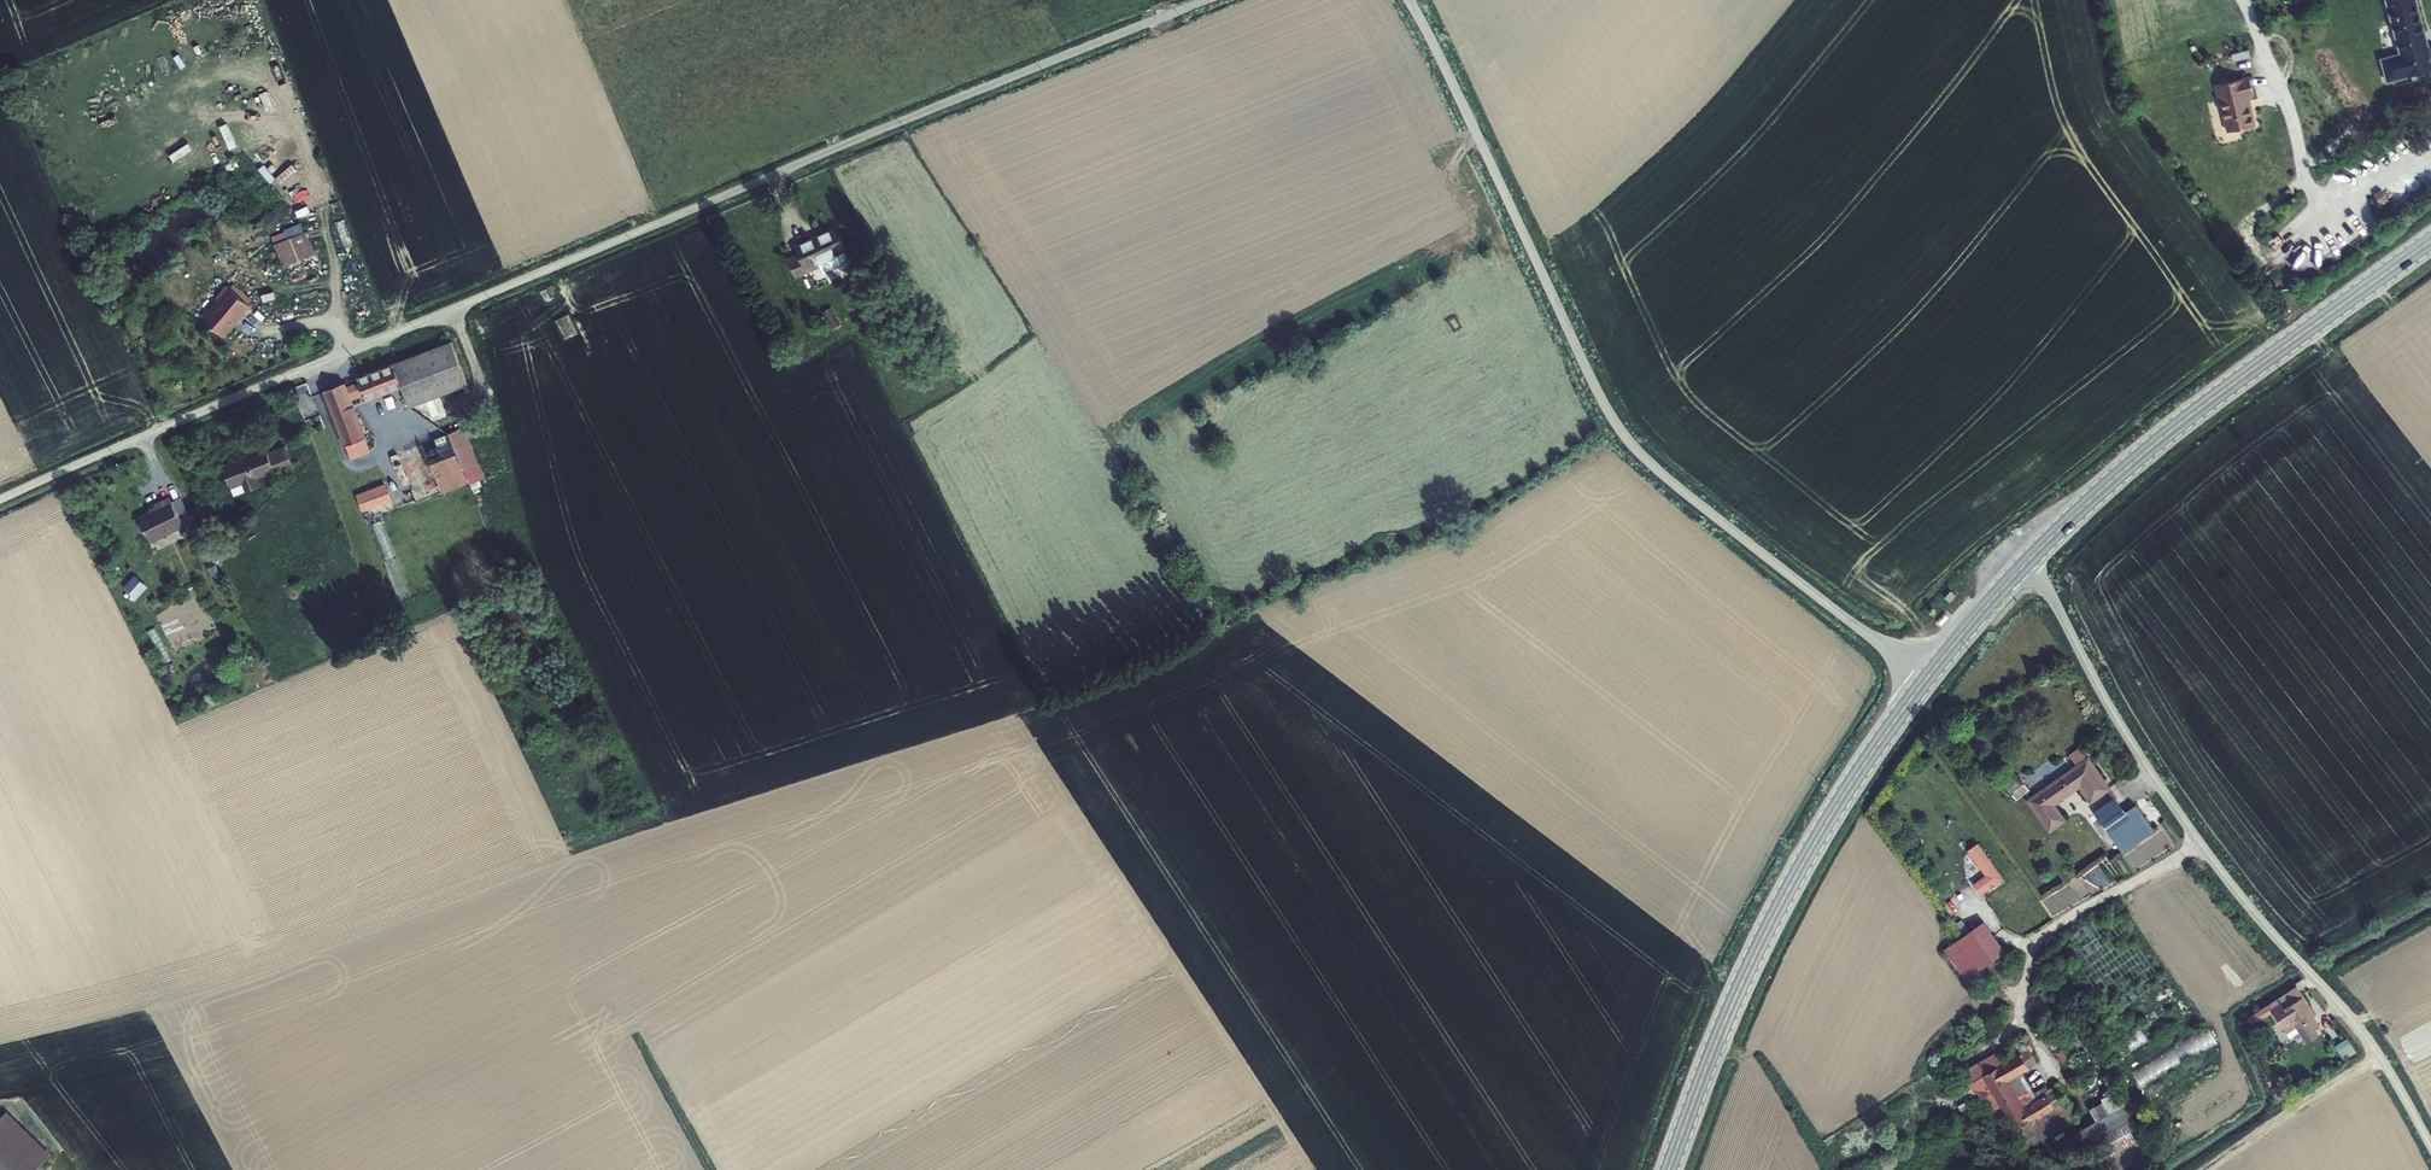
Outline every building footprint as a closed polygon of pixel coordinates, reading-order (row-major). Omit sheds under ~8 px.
[(2381,85),(2430,71),(2430,69),(2426,49),(2422,51),(2408,0),(2391,0),(2378,4),(2394,57),(2374,62),(2381,85)] [(2245,79),(2231,83),(2244,101),(2243,99),(2249,97),(2245,79)] [(2244,101),(2231,83),(2212,87),(2224,134),(2251,128),(2244,101)] [(856,244),(846,221),(809,239),(813,247),(800,253),(808,270),(821,265),(819,261),(856,244)] [(277,246),(286,269),(316,256),(307,234),(277,246)] [(236,286),(233,289),(252,305),(255,301),(236,286)] [(253,306),(252,305),(233,289),(230,287),(219,300),(220,304),(208,318),(209,323),(227,337),(253,306)] [(834,306),(825,311),(834,328),(843,323),(834,306)] [(567,337),(578,333),(572,314),(560,319),(567,337)] [(471,335),(450,343),(460,364),(479,356),(471,335)] [(469,383),(460,364),(450,343),(414,357),(423,379),(431,399),(469,383)] [(388,393),(423,379),(414,357),(379,370),(380,374),(365,380),(364,377),(345,384),(371,448),(389,441),(370,391),(385,385),(388,393)] [(468,425),(417,444),(429,476),(430,479),(483,459),(470,426),(468,425)] [(259,473),(262,481),(276,476),(273,467),(299,456),(293,440),(284,443),(282,437),(262,444),(263,448),(239,456),(247,477),(259,473)] [(429,476),(417,444),(410,447),(422,478),(429,476)] [(500,467),(495,455),(483,459),(488,472),(500,467)] [(483,459),(430,479),(435,493),(488,472),(483,459)] [(410,486),(406,476),(378,486),(383,500),(410,489),(410,486)] [(241,479),(230,484),(233,492),(245,488),(241,479)] [(171,500),(153,508),(156,513),(160,522),(165,533),(198,518),(184,489),(169,496),(171,500)] [(160,522),(156,513),(151,515),(156,524),(160,522)] [(137,574),(126,587),(139,598),(150,585),(137,574)] [(1957,597),(1953,592),(1946,599),(1951,603),(1957,597)] [(2088,744),(2027,784),(2047,815),(2063,805),(2052,789),(2069,778),(2079,794),(2108,775),(2088,744)] [(2114,785),(2092,799),(2119,840),(2152,819),(2134,792),(2123,799),(2114,785)] [(1990,873),(1997,882),(2018,865),(1991,832),(1982,840),(2001,863),(1990,873)] [(2160,832),(2124,857),(2134,871),(2170,847),(2160,832)] [(1983,924),(1959,943),(1947,953),(1978,991),(1990,981),(1983,972),(2006,953),(1983,924)] [(2318,1010),(2300,981),(2273,998),(2289,1024),(2297,1018),(2299,1021),(2318,1010)] [(2151,1019),(2159,1029),(2174,1019),(2167,1008),(2151,1019)] [(2122,1034),(2133,1051),(2150,1039),(2140,1023),(2122,1034)] [(2209,1024),(2133,1069),(2143,1086),(2219,1041),(2209,1024)] [(1996,1087),(1991,1090),(1998,1104),(2005,1100),(2018,1124),(2070,1094),(2062,1079),(2041,1092),(2026,1066),(2042,1057),(2034,1044),(2037,1042),(2032,1033),(2010,1045),(2015,1054),(2007,1058),(1987,1069),(1996,1087)] [(2350,1037),(2338,1045),(2346,1059),(2359,1051),(2350,1037)] [(2001,1046),(1972,1062),(1988,1092),(1991,1090),(1996,1087),(1987,1069),(2007,1058),(2001,1046)] [(2073,1157),(2100,1143),(2107,1157),(2146,1136),(2121,1089),(2091,1105),(2099,1121),(2064,1139),(2073,1157)] [(2082,1115),(2070,1094),(2018,1124),(2030,1144),(2082,1115)] [(17,1106),(6,1118),(51,1161),(62,1150),(17,1106)] [(6,1118),(0,1124),(0,1167),(3,1169),(42,1169),(51,1161),(6,1118)]
